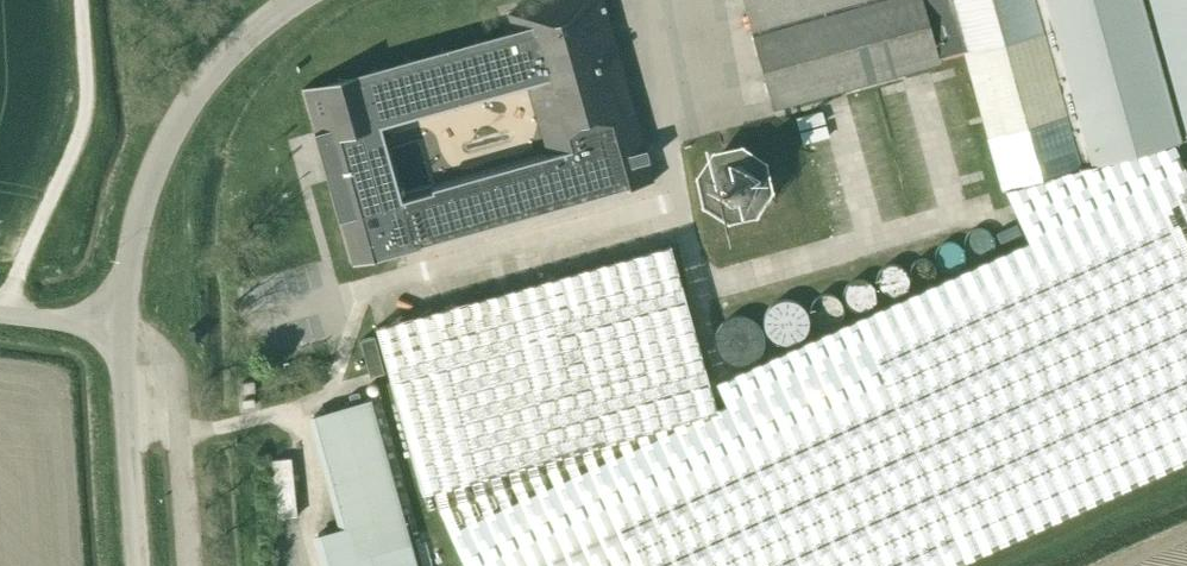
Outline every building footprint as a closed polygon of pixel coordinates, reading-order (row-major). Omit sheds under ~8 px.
[(619,58),(613,38),(619,36),(615,19),(608,21),(602,0),(558,0),(509,14),(535,107),(390,148),(388,141),(389,141),(389,139),(382,141),(376,139),(372,140),(366,120),(321,133),(343,211),(349,231),(351,238),(356,257),(650,176),(637,123),(643,122),(638,103),(631,105),(619,58)] [(773,109),(940,62),(939,58),(964,51),(1003,191),(1006,190),(1028,241),(716,382),(725,403),(716,408),(670,245),(375,328),(421,493),(433,490),(439,509),(465,565),(950,565),(1186,459),(1186,170),(1173,142),(1178,141),(1139,0),(742,0),(773,109)] [(1186,35),(1186,0),(1177,0),(1186,35)] [(705,134),(770,116),(760,81),(695,100),(705,134)] [(715,196),(730,206),(747,202),(758,187),(754,170),(739,160),(721,164),(711,179),(715,196)] [(889,266),(880,282),(900,293),(909,277),(889,266)] [(852,304),(873,299),(869,279),(848,284),(852,304)] [(806,304),(769,305),(770,339),(807,338),(806,304)] [(199,329),(188,330),(189,340),(200,339),(199,329)] [(241,394),(255,393),(253,382),(240,384),(241,394)] [(344,527),(317,534),(326,565),(418,565),(371,400),(313,416),(344,527)] [(279,517),(299,516),(295,456),(275,457),(279,517)] [(285,565),(304,565),(302,524),(283,524),(285,565)]
